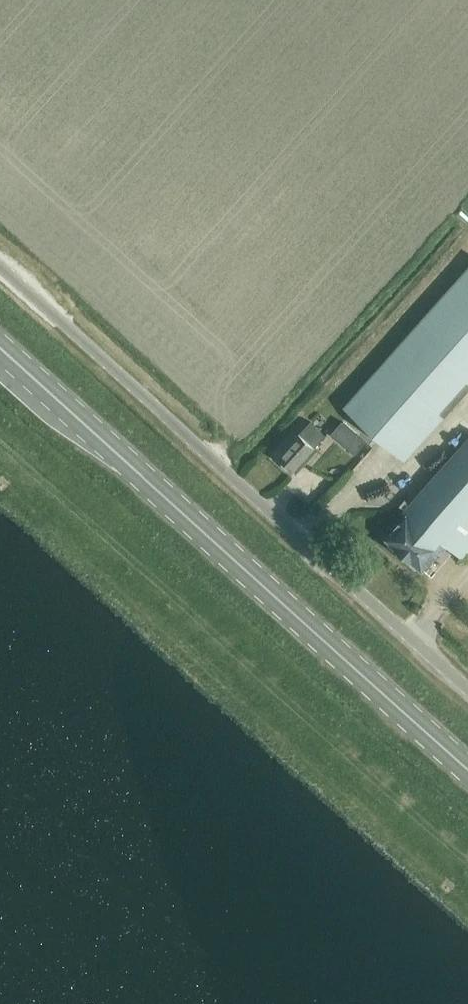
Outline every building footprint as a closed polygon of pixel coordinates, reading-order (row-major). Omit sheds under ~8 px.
[(405,461),(467,391),(467,272),(346,407),(405,461)] [(330,439),(341,449),(357,431),(346,421),(330,439)] [(279,459),(294,472),(326,437),(311,423),(279,459)] [(424,571),(447,544),(466,561),(467,559),(467,441),(405,514),(408,517),(388,540),(424,571)]
